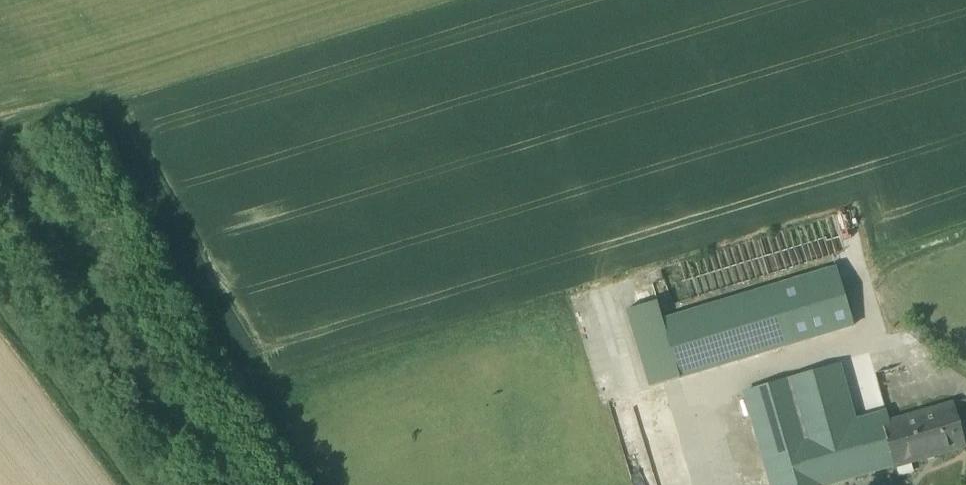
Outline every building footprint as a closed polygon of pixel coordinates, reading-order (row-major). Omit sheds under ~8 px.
[(662,385),(855,328),(836,265),(663,316),(654,285),(634,291),(662,385)] [(889,423),(887,414),(855,423),(839,365),(746,392),(773,484),(827,484),(895,466),(883,425),(889,423)] [(883,425),(895,466),(964,446),(952,405),(926,413),(923,402),(909,406),(912,417),(889,423),(883,425)]
